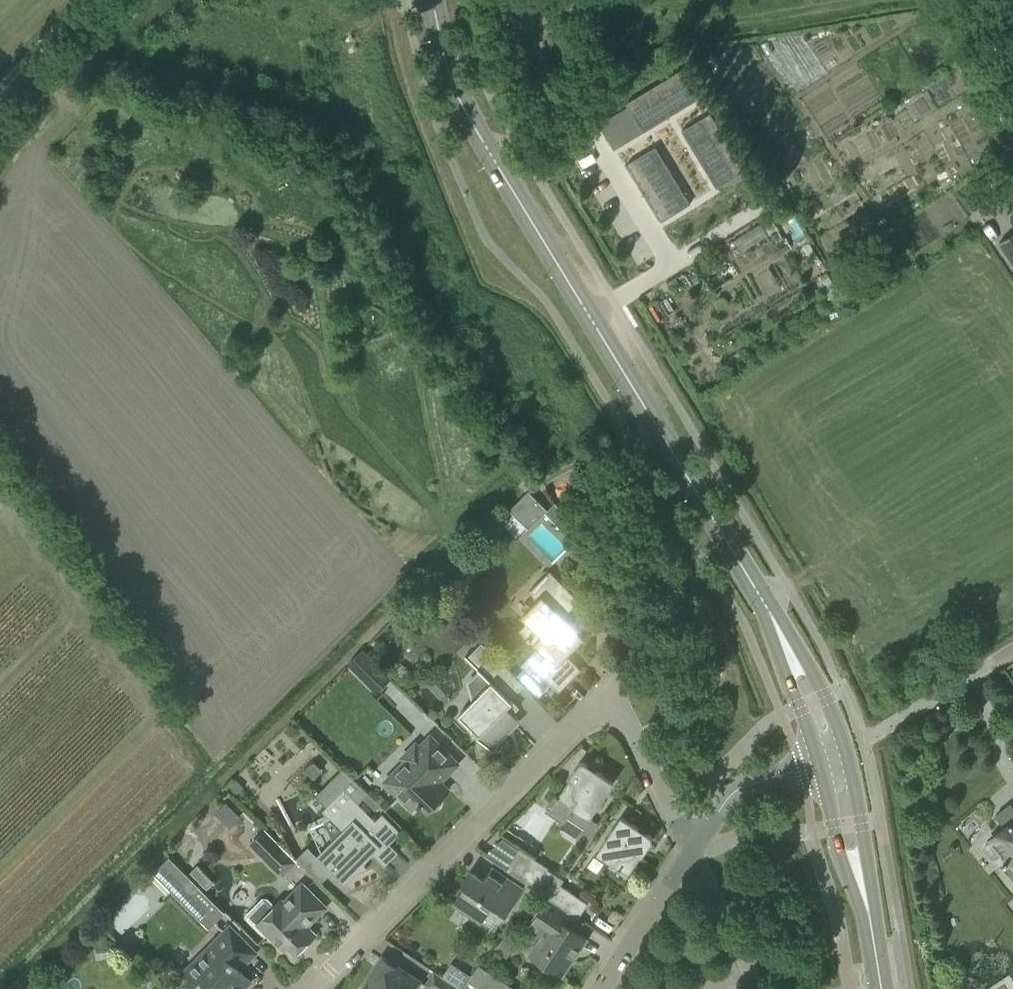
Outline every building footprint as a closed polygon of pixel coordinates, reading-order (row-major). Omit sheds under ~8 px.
[(684,58),(669,67),(687,96),(701,87),(684,58)] [(669,67),(655,76),(673,104),(687,96),(669,67)] [(655,76),(641,84),(659,113),(673,104),(655,76)] [(641,84),(627,93),(631,101),(644,122),(659,113),(641,84)] [(631,101),(611,113),(629,142),(649,130),(644,122),(631,101)] [(711,103),(682,121),(691,135),(720,118),(711,103)] [(720,118),(691,135),(700,149),(728,132),(720,118)] [(728,132),(700,149),(708,163),(737,146),(728,132)] [(656,136),(628,154),(637,169),(665,151),(656,136)] [(737,146),(708,163),(717,178),(746,160),(737,146)] [(665,151),(637,169),(645,182),(674,165),(665,151)] [(674,165),(645,182),(653,196),(682,179),(674,165)] [(682,179),(653,196),(662,211),(691,194),(682,179)] [(998,242),(1012,264),(1012,232),(998,242)] [(509,504),(528,524),(547,505),(528,486),(509,504)] [(537,647),(520,664),(524,668),(517,675),(538,696),(547,687),(546,686),(549,682),(558,691),(581,669),(567,654),(584,638),(560,614),(577,598),(549,570),(528,591),(537,600),(530,607),(536,612),(519,629),(537,647)] [(478,670),(466,682),(472,701),(459,714),(472,728),(471,729),(490,748),(519,720),(511,712),(517,706),(492,682),(507,668),(481,642),(466,657),(478,670)] [(348,664),(377,692),(391,678),(362,650),(348,664)] [(405,760),(393,771),(408,786),(398,795),(412,809),(418,803),(420,805),(422,803),(428,810),(431,808),(432,809),(434,809),(437,809),(438,808),(439,807),(440,805),(440,803),(439,802),(438,800),(446,793),(439,786),(439,782),(458,763),(444,749),(430,735),(419,746),(415,743),(402,756),(405,760)] [(585,825),(575,839),(586,845),(599,825),(589,819),(593,813),(604,796),(603,795),(612,782),(602,776),(603,774),(585,763),(584,762),(582,762),(581,762),(580,762),(579,763),(578,764),(577,765),(577,766),(577,768),(557,797),(554,795),(544,810),(565,823),(570,816),(585,825)] [(333,872),(338,882),(341,880),(344,882),(350,876),(367,869),(364,862),(373,854),(384,865),(398,852),(389,843),(401,832),(382,813),(375,820),(357,802),(368,792),(343,768),(316,794),(327,806),(322,811),(342,830),(317,855),(333,872)] [(236,780),(228,788),(235,795),(243,787),(236,780)] [(1011,803),(995,816),(1004,827),(992,837),(1008,857),(1002,862),(1012,875),(1012,806),(1011,803)] [(617,870),(619,871),(619,870),(620,871),(621,869),(628,874),(648,844),(649,844),(650,843),(651,842),(652,841),(652,839),(652,838),(652,837),(651,836),(650,835),(632,823),(631,824),(621,817),(612,830),(611,830),(600,846),(596,852),(618,867),(617,870)] [(251,843),(265,857),(282,874),(296,860),(265,829),(251,843)] [(505,869),(550,899),(560,884),(564,879),(555,874),(556,873),(518,848),(505,869)] [(159,866),(176,883),(172,888),(207,923),(217,914),(209,906),(213,901),(169,856),(159,866)] [(199,864),(192,871),(208,888),(215,881),(199,864)] [(452,903),(469,914),(481,922),(493,905),(506,914),(523,888),(491,867),(483,879),(470,871),(461,884),(464,886),(452,903)] [(247,913),(247,918),(265,936),(267,934),(283,949),(287,945),(296,953),(315,934),(307,925),(326,906),(312,892),(302,882),(283,901),(281,899),(275,905),(267,897),(262,898),(247,913)] [(560,884),(550,899),(578,918),(588,903),(560,884)] [(543,933),(529,954),(545,965),(562,976),(587,938),(559,919),(565,909),(548,898),(541,908),(540,907),(529,923),(543,933)] [(251,981),(240,969),(257,952),(229,925),(183,971),(189,977),(185,981),(193,988),(243,988),(251,981)] [(107,935),(94,937),(97,950),(109,948),(107,935)] [(419,960),(462,988),(481,961),(456,944),(448,956),(430,944),(419,960)] [(389,961),(383,957),(361,988),(414,988),(419,981),(405,972),(389,961)] [(478,964),(467,981),(477,987),(488,971),(478,964)] [(462,988),(434,971),(425,984),(433,988),(462,988)]
